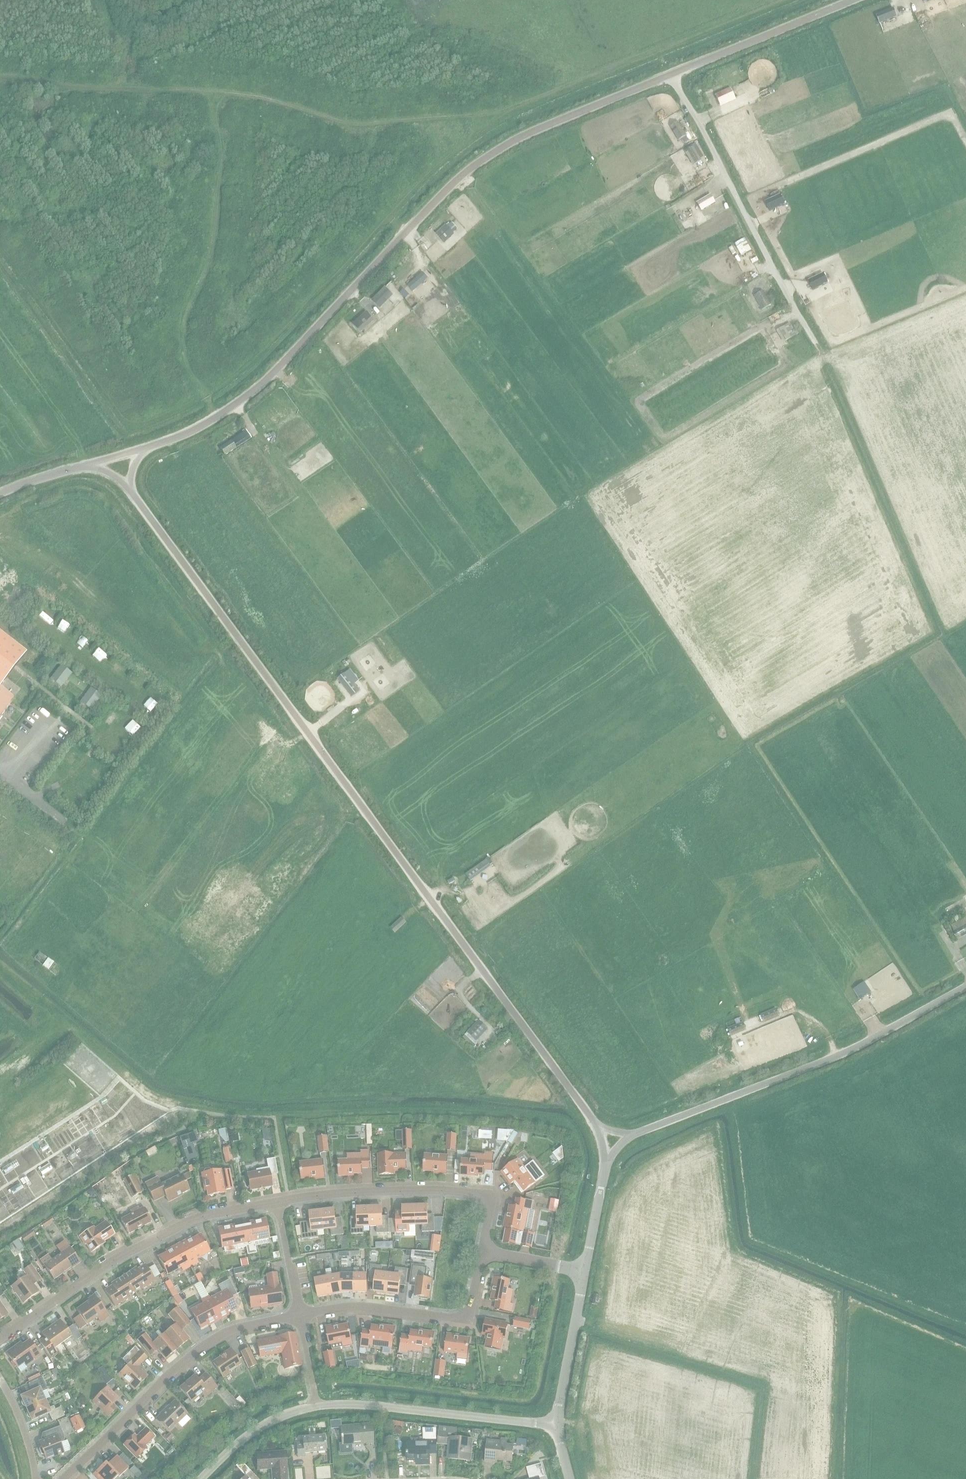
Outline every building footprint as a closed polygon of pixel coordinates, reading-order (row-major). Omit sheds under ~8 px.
[(893,9),(876,16),(879,24),(896,18),(893,9)] [(725,92),(715,96),(719,105),(729,101),(725,92)] [(686,137),(678,123),(670,128),(678,141),(686,137)] [(701,161),(693,148),(685,152),(693,166),(701,161)] [(715,203),(710,195),(697,203),(701,211),(715,203)] [(780,195),(765,202),(769,212),(784,205),(780,195)] [(445,225),(436,234),(443,242),(452,233),(452,232),(457,228),(452,223),(447,227),(445,225)] [(751,251),(746,242),(736,248),(742,257),(751,251)] [(422,273),(407,286),(413,292),(428,279),(422,273)] [(823,274),(808,281),(813,290),(827,283),(823,274)] [(760,286),(751,291),(754,296),(759,305),(768,300),(763,291),(760,286)] [(385,288),(372,301),(378,307),(391,294),(385,288)] [(366,313),(353,325),(359,333),(373,321),(366,313)] [(796,335),(789,324),(776,331),(783,342),(796,335)] [(246,431),(219,448),(224,455),(235,448),(234,446),(249,436),(246,431)] [(26,652),(0,632),(0,686),(26,652)] [(342,681),(353,696),(359,691),(345,674),(338,679),(340,683),(342,681)] [(14,699),(0,688),(0,717),(14,699)] [(486,860),(466,875),(469,880),(490,865),(486,860)] [(406,923),(402,918),(390,928),(395,933),(406,923)] [(958,939),(965,935),(965,919),(965,918),(951,926),(958,939)] [(863,983),(853,990),(860,1000),(870,993),(863,983)] [(761,1015),(763,1021),(778,1015),(775,1009),(761,1015)] [(478,1021),(468,1032),(477,1041),(487,1029),(478,1021)] [(728,1028),(730,1035),(745,1028),(742,1022),(728,1028)] [(411,1130),(402,1131),(403,1150),(412,1149),(411,1130)] [(197,1158),(192,1144),(198,1142),(194,1132),(179,1138),(187,1161),(197,1158)] [(456,1135),(447,1134),(446,1150),(455,1151),(456,1135)] [(327,1136),(318,1137),(320,1153),(329,1152),(327,1136)] [(232,1162),(229,1148),(223,1149),(225,1163),(232,1162)] [(361,1154),(347,1155),(347,1160),(338,1160),(339,1176),(354,1175),(354,1174),(362,1173),(362,1168),(370,1168),(369,1151),(361,1151),(361,1154)] [(461,1159),(460,1175),(476,1176),(476,1174),(484,1175),(484,1170),(492,1170),(493,1153),(485,1153),(484,1156),(471,1155),(470,1160),(461,1159)] [(379,1154),(379,1175),(394,1174),(394,1169),(406,1169),(406,1155),(393,1155),(393,1154),(379,1154)] [(434,1173),(446,1174),(447,1156),(425,1154),(423,1171),(434,1171),(434,1173)] [(247,1174),(250,1190),(272,1186),(270,1175),(278,1174),(275,1158),(266,1159),(268,1167),(256,1169),(256,1172),(247,1174)] [(518,1159),(501,1172),(510,1184),(515,1180),(524,1191),(544,1176),(533,1162),(524,1168),(518,1159)] [(300,1163),(302,1179),(312,1178),(312,1179),(325,1178),(323,1160),(300,1163)] [(207,1196),(225,1192),(225,1190),(232,1188),(229,1170),(221,1171),(221,1170),(211,1171),(211,1170),(209,1169),(204,1170),(203,1172),(203,1173),(201,1173),(204,1190),(206,1190),(207,1196)] [(157,1177),(145,1183),(154,1201),(165,1196),(168,1202),(182,1195),(181,1194),(189,1190),(181,1174),(160,1185),(157,1177)] [(132,1175),(123,1180),(132,1197),(141,1192),(132,1175)] [(506,1213),(503,1228),(506,1229),(503,1242),(515,1245),(515,1244),(521,1245),(521,1246),(531,1248),(533,1234),(524,1232),(529,1210),(531,1210),(533,1202),(516,1199),(515,1206),(509,1205),(508,1213),(506,1213)] [(409,1225),(415,1225),(415,1204),(406,1205),(406,1206),(402,1207),(403,1219),(396,1219),(397,1233),(409,1232),(409,1225)] [(415,1204),(415,1225),(422,1225),(422,1232),(434,1232),(434,1218),(428,1218),(427,1206),(424,1206),(424,1204),(415,1204)] [(363,1227),(370,1227),(369,1206),(360,1206),(360,1208),(357,1208),(357,1220),(351,1220),(351,1234),(363,1234),(363,1227)] [(369,1206),(370,1227),(377,1226),(377,1233),(389,1233),(389,1219),(382,1219),(382,1207),(378,1207),(378,1206),(369,1206)] [(120,1219),(128,1234),(151,1222),(144,1207),(139,1209),(138,1207),(130,1211),(131,1214),(120,1219)] [(322,1209),(324,1230),(331,1229),(331,1236),(344,1235),(342,1221),(336,1222),(334,1210),(331,1210),(331,1208),(322,1209)] [(317,1231),(324,1230),(322,1209),(313,1210),(313,1212),(310,1212),(311,1224),(301,1226),(302,1240),(318,1238),(317,1231)] [(43,1227),(53,1221),(51,1217),(41,1224),(43,1227)] [(246,1247),(247,1255),(256,1253),(254,1241),(269,1238),(265,1218),(249,1222),(250,1224),(242,1226),(246,1247)] [(86,1244),(91,1252),(99,1246),(98,1245),(114,1234),(105,1221),(94,1229),(93,1227),(79,1236),(85,1245),(86,1244)] [(234,1225),(218,1228),(222,1247),(237,1245),(237,1249),(246,1247),(242,1226),(234,1228),(234,1225)] [(35,1235),(32,1230),(21,1238),(24,1242),(35,1235)] [(190,1238),(178,1244),(190,1267),(197,1263),(196,1259),(209,1252),(200,1234),(191,1239),(190,1238)] [(67,1244),(59,1250),(61,1253),(44,1266),(54,1279),(65,1271),(66,1272),(80,1263),(67,1244)] [(190,1267),(178,1244),(166,1250),(167,1252),(158,1257),(167,1275),(181,1267),(183,1271),(190,1267)] [(136,1267),(123,1276),(134,1292),(140,1288),(141,1289),(155,1280),(145,1264),(137,1269),(136,1267)] [(31,1265),(23,1271),(26,1276),(11,1287),(12,1289),(12,1290),(14,1293),(15,1293),(22,1303),(39,1292),(33,1284),(41,1279),(31,1265)] [(386,1295),(388,1274),(381,1273),(382,1266),(370,1265),(369,1279),(375,1280),(374,1292),(377,1292),(377,1294),(386,1295)] [(429,1298),(432,1280),(425,1279),(427,1267),(412,1265),(410,1285),(416,1285),(415,1296),(420,1297),(420,1299),(427,1300),(428,1298),(429,1298)] [(354,1269),(354,1275),(354,1292),(367,1292),(366,1274),(359,1274),(359,1268),(354,1269)] [(388,1274),(386,1295),(395,1296),(395,1294),(398,1294),(400,1282),(406,1283),(408,1269),(396,1268),(395,1275),(388,1274)] [(195,1275),(199,1283),(203,1280),(200,1273),(195,1275)] [(277,1286),(275,1273),(267,1274),(269,1287),(257,1289),(256,1286),(248,1287),(249,1290),(248,1290),(250,1307),(279,1303),(280,1303),(277,1286)] [(327,1277),(330,1295),(342,1293),(340,1275),(327,1277)] [(354,1292),(354,1275),(340,1275),(342,1293),(354,1292)] [(134,1292),(123,1276),(111,1284),(112,1286),(104,1290),(115,1306),(128,1297),(127,1296),(134,1292)] [(330,1295),(327,1277),(315,1280),(318,1297),(330,1295)] [(496,1301),(495,1309),(511,1312),(513,1304),(510,1304),(513,1290),(507,1289),(509,1280),(494,1277),(491,1293),(492,1293),(491,1300),(496,1301)] [(208,1296),(220,1319),(228,1315),(227,1314),(237,1309),(230,1297),(237,1294),(229,1279),(218,1285),(222,1292),(209,1298),(208,1296)] [(174,1287),(169,1280),(164,1283),(168,1290),(174,1287)] [(76,1310),(80,1315),(73,1319),(80,1329),(97,1317),(100,1322),(109,1316),(94,1295),(87,1299),(89,1301),(76,1310)] [(178,1305),(182,1302),(177,1295),(173,1298),(178,1305)] [(209,1326),(220,1319),(208,1296),(201,1300),(203,1303),(190,1310),(200,1328),(208,1324),(209,1326)] [(165,1333),(177,1348),(189,1339),(181,1330),(190,1323),(177,1307),(168,1315),(176,1324),(165,1333)] [(529,1329),(531,1320),(515,1317),(513,1326),(529,1329)] [(50,1326),(62,1342),(71,1336),(75,1341),(81,1337),(73,1325),(66,1329),(60,1320),(50,1326)] [(486,1320),(483,1334),(488,1335),(485,1347),(499,1350),(502,1337),(505,1338),(508,1324),(486,1320)] [(326,1327),(329,1345),(342,1342),(343,1347),(353,1345),(349,1324),(338,1326),(338,1325),(326,1327)] [(363,1330),(361,1347),(369,1348),(369,1345),(392,1348),(395,1327),(379,1325),(379,1327),(371,1326),(371,1331),(363,1330)] [(53,1349),(62,1342),(50,1326),(41,1333),(48,1342),(42,1347),(50,1359),(57,1354),(53,1349)] [(434,1332),(418,1330),(418,1332),(410,1331),(410,1336),(402,1335),(400,1352),(408,1353),(408,1350),(422,1352),(423,1347),(432,1348),(434,1332)] [(177,1348),(165,1333),(152,1343),(145,1334),(137,1340),(150,1356),(157,1350),(165,1359),(177,1348)] [(295,1333),(278,1337),(256,1341),(259,1357),(281,1353),(285,1369),(301,1366),(295,1333)] [(458,1354),(457,1359),(467,1360),(469,1339),(459,1337),(459,1336),(447,1334),(444,1352),(458,1354)] [(135,1343),(128,1335),(124,1339),(131,1346),(135,1343)] [(6,1353),(7,1354),(12,1361),(10,1362),(14,1367),(16,1366),(17,1367),(23,1362),(25,1365),(40,1355),(33,1346),(33,1347),(29,1341),(22,1346),(21,1344),(16,1347),(16,1346),(6,1353)] [(135,1346),(122,1359),(128,1365),(119,1374),(134,1389),(147,1377),(137,1367),(146,1357),(135,1346)] [(248,1348),(241,1352),(248,1368),(256,1365),(248,1348)] [(240,1364),(230,1349),(223,1354),(224,1355),(213,1362),(222,1377),(230,1372),(230,1371),(240,1364)] [(324,1353),(327,1368),(336,1367),(333,1351),(324,1353)] [(436,1360),(434,1376),(443,1377),(445,1361),(436,1360)] [(107,1383),(112,1380),(102,1367),(97,1370),(107,1383)] [(194,1375),(179,1388),(191,1402),(202,1393),(205,1397),(216,1387),(205,1374),(198,1380),(194,1375)] [(25,1406),(26,1408),(44,1400),(41,1392),(47,1390),(42,1377),(28,1384),(32,1392),(21,1397),(22,1399),(21,1401),(22,1404),(23,1405),(25,1406)] [(107,1387),(92,1401),(108,1416),(116,1408),(112,1404),(118,1398),(107,1387)] [(246,1404),(239,1396),(235,1400),(242,1407),(246,1404)] [(44,1400),(26,1408),(27,1410),(26,1413),(27,1415),(28,1417),(30,1418),(32,1420),(48,1413),(52,1421),(64,1415),(60,1407),(55,1409),(53,1406),(48,1408),(44,1400)] [(155,1419),(167,1432),(187,1413),(175,1400),(169,1406),(168,1405),(159,1414),(160,1415),(155,1419)] [(76,1432),(85,1428),(79,1415),(70,1420),(76,1432)] [(343,1445),(340,1445),(341,1454),(352,1453),(351,1444),(373,1442),(371,1425),(341,1428),(343,1445)] [(64,1438),(60,1426),(42,1433),(45,1440),(39,1442),(41,1447),(40,1447),(39,1449),(41,1454),(43,1455),(44,1454),(46,1459),(63,1452),(59,1443),(63,1442),(64,1438)] [(447,1445),(448,1434),(457,1435),(457,1428),(440,1427),(439,1433),(438,1444),(447,1445)] [(134,1434),(123,1445),(136,1458),(147,1448),(145,1446),(154,1437),(145,1428),(136,1437),(134,1434)] [(173,1437),(169,1433),(164,1438),(168,1442),(173,1437)] [(302,1437),(303,1443),(296,1444),(297,1458),(305,1457),(304,1453),(326,1452),(324,1435),(302,1437)] [(435,1453),(435,1437),(424,1437),(424,1443),(407,1443),(407,1460),(422,1460),(422,1464),(429,1464),(429,1453),(435,1453)] [(469,1458),(471,1441),(451,1438),(449,1456),(469,1458)] [(501,1439),(501,1442),(487,1441),(485,1462),(492,1462),(492,1460),(511,1462),(513,1446),(507,1445),(507,1439),(501,1439)] [(286,1467),(287,1467),(286,1452),(256,1455),(257,1470),(273,1469),(273,1478),(287,1478),(286,1467)] [(92,1474),(97,1478),(114,1478),(117,1476),(119,1477),(128,1468),(127,1467),(117,1457),(116,1456),(107,1464),(105,1462),(92,1474)] [(245,1476),(250,1471),(241,1461),(235,1466),(245,1476)] [(545,1476),(541,1464),(526,1468),(529,1478),(539,1478),(538,1478),(545,1476)] [(133,1466),(129,1470),(137,1478),(141,1474),(133,1466)]
